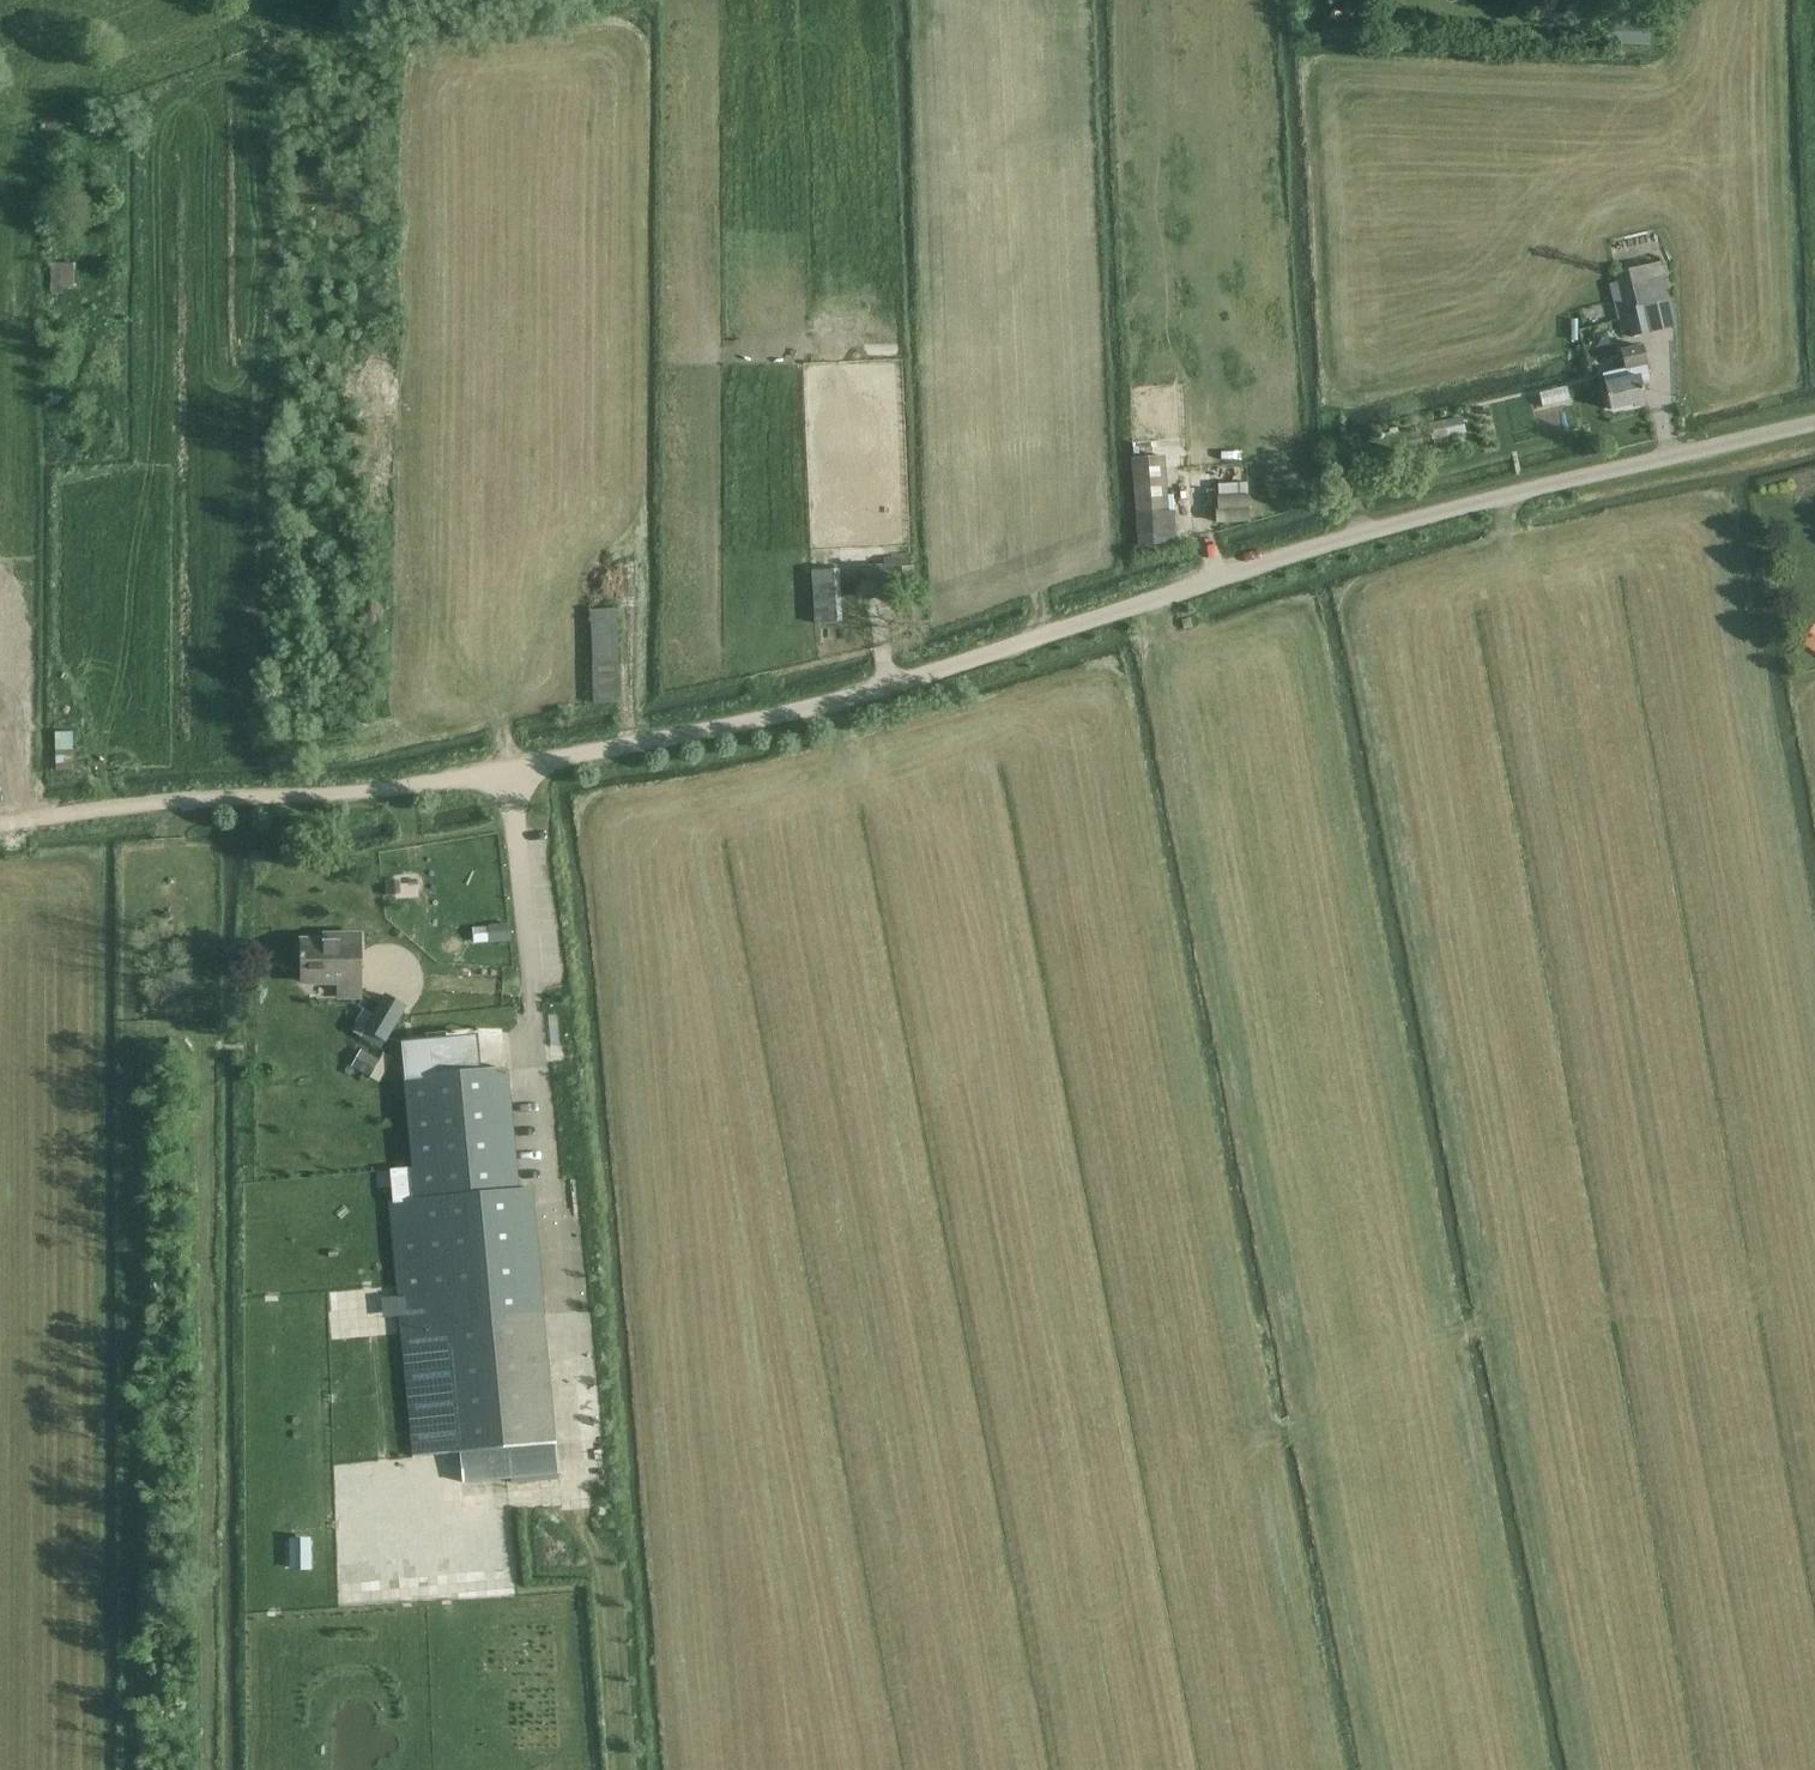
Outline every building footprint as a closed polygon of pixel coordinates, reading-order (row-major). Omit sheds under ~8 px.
[(1625,310),(1631,337),(1651,333),(1644,305),(1669,300),(1661,262),(1616,273),(1618,282),(1609,285),(1615,312),(1625,310)] [(1602,374),(1610,410),(1646,402),(1642,383),(1651,381),(1643,346),(1621,350),(1625,369),(1602,374)] [(1167,470),(1132,472),(1137,552),(1169,550),(1167,470)] [(860,566),(862,600),(903,598),(901,558),(883,558),(883,565),(860,566)] [(842,624),(840,570),(811,571),(814,625),(842,624)] [(620,704),(616,609),(589,610),(593,705),(620,704)] [(1182,620),(1183,629),(1192,628),(1190,618),(1182,620)] [(1814,653),(1814,629),(1803,643),(1814,653)] [(56,770),(73,770),(73,746),(64,746),(64,750),(56,750),(56,770)] [(517,940),(516,922),(476,924),(476,942),(517,940)] [(339,982),(339,998),(361,998),(360,938),(332,938),(332,944),(303,944),(303,959),(297,959),(297,975),(303,975),(303,982),(339,982)] [(377,1056),(407,1006),(385,993),(372,1015),(363,1009),(356,1021),(354,1033),(361,1037),(360,1038),(366,1041),(351,1066),(380,1083),(391,1064),(377,1056)] [(459,1454),(462,1484),(558,1475),(555,1445),(557,1445),(533,1189),(518,1191),(502,1027),(477,1028),(425,1033),(400,1037),(413,1168),(390,1170),(393,1201),(389,1202),(413,1458),(459,1454)]
